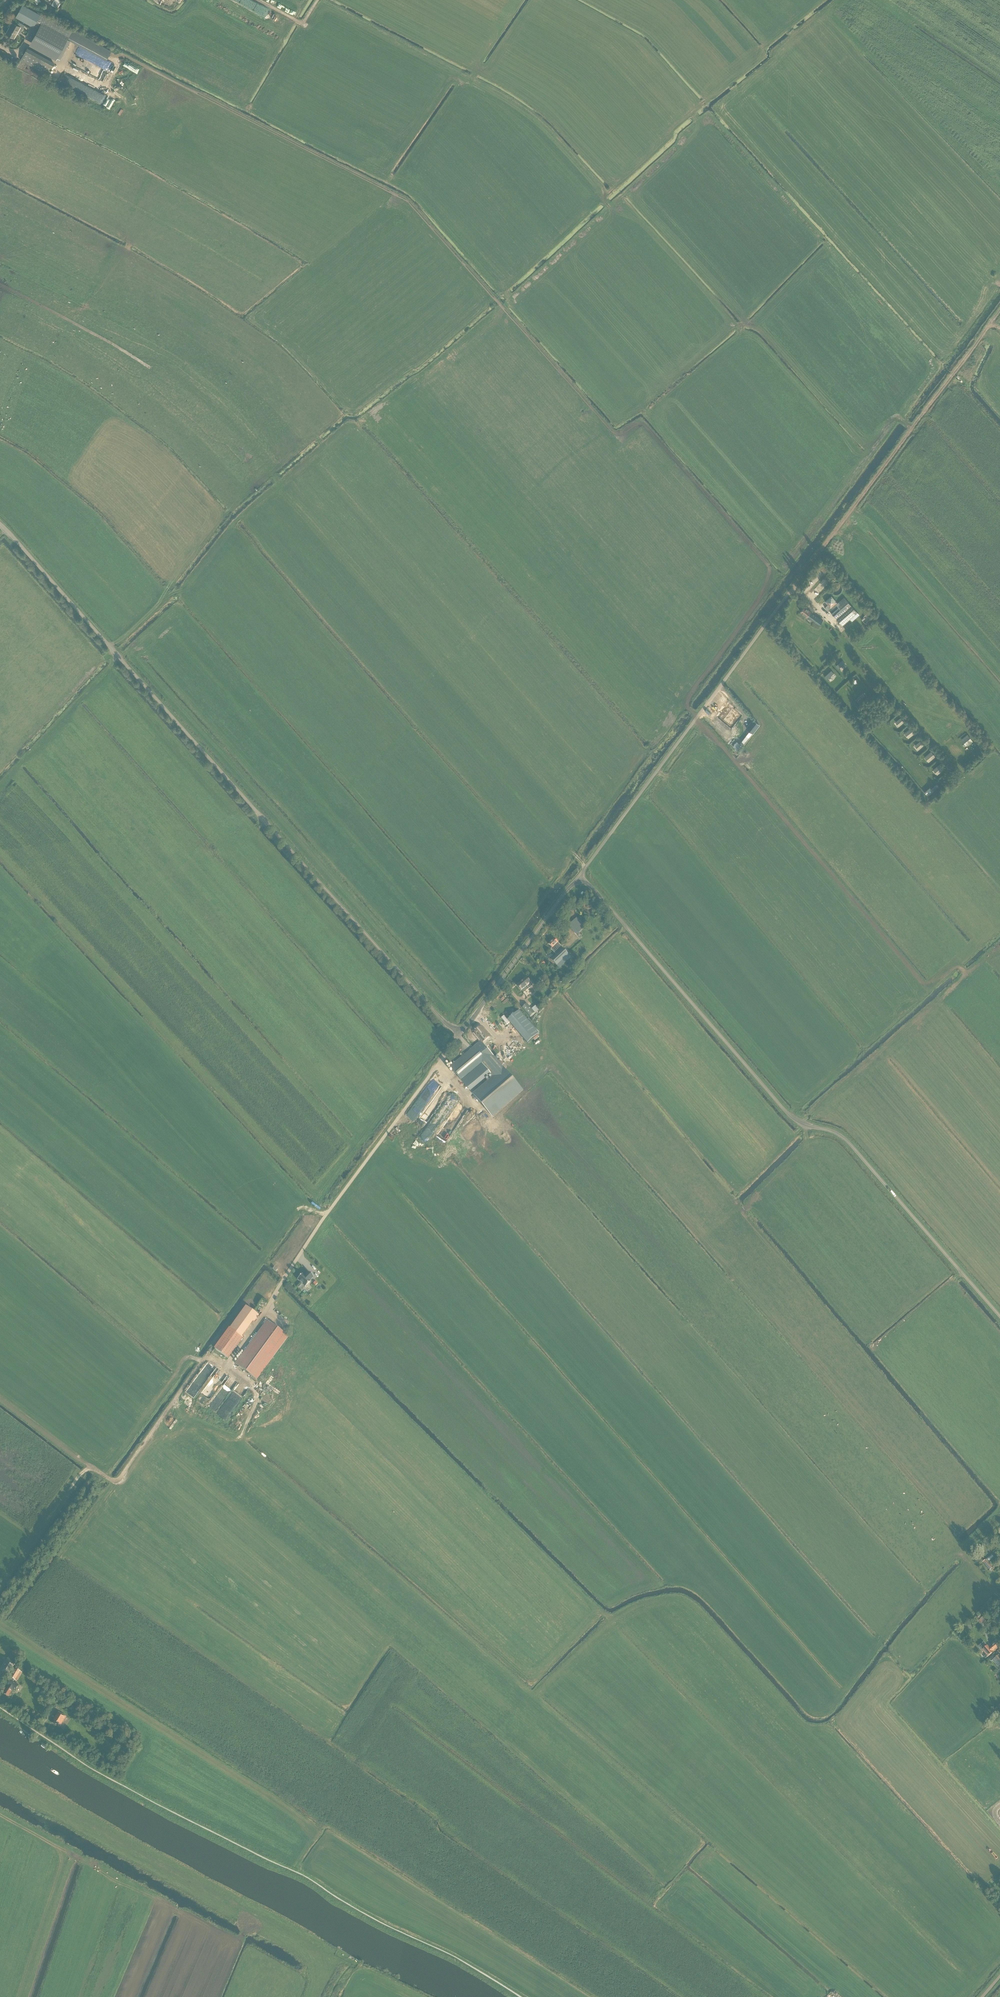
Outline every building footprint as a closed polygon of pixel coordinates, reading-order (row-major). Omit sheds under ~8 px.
[(59,3),(54,0),(51,5),(56,8),(59,3)] [(40,16),(22,6),(15,18),(33,28),(32,31),(36,33),(31,42),(58,57),(69,36),(108,57),(111,52),(72,31),(41,14),(40,16)] [(25,26),(19,22),(17,25),(12,23),(6,34),(14,38),(17,32),(20,34),(25,26)] [(54,64),(26,49),(20,60),(48,75),(54,64)] [(91,74),(97,77),(105,60),(95,56),(95,55),(86,50),(85,54),(81,52),(80,55),(74,52),(73,54),(97,65),(95,67),(94,67),(91,74)] [(810,586),(821,576),(817,572),(806,582),(810,586)] [(836,602),(831,596),(825,601),(830,607),(836,602)] [(857,612),(843,597),(830,609),(827,605),(825,607),(828,611),(829,610),(843,625),(850,619),(852,621),(859,614),(857,612)] [(823,621),(804,607),(800,612),(819,626),(823,621)] [(725,715),(723,719),(725,721),(724,721),(725,721),(727,723),(727,722),(729,724),(732,720),(733,721),(733,720),(731,719),(733,717),(735,718),(734,717),(737,713),(730,708),(727,712),(726,711),(724,714),(725,715)] [(900,717),(895,722),(899,727),(904,722),(900,717)] [(759,725),(753,720),(746,728),(753,733),(759,725)] [(911,727),(904,733),(908,738),(915,733),(911,727)] [(928,762),(935,757),(931,751),(924,756),(928,762)] [(564,914),(567,920),(577,915),(574,910),(564,914)] [(576,935),(585,926),(578,918),(568,926),(576,935)] [(549,944),(552,948),(551,949),(556,954),(554,957),(551,960),(559,969),(571,957),(558,943),(554,939),(549,944)] [(527,987),(531,983),(526,978),(517,986),(522,991),(524,993),(529,989),(527,987)] [(532,1009),(527,1004),(522,1008),(530,1017),(539,1010),(536,1006),(532,1009)] [(539,1033),(519,1011),(508,1020),(527,1043),(539,1033)] [(488,1037),(481,1028),(476,1032),(482,1040),(450,1067),(463,1083),(479,1070),(480,1072),(485,1068),(493,1077),(473,1095),(492,1116),(523,1090),(504,1068),(503,1069),(486,1048),(489,1046),(484,1040),(488,1037)] [(433,1098),(437,1101),(443,1092),(438,1089),(436,1092),(427,1086),(420,1096),(429,1102),(425,1107),(429,1110),(429,1108),(432,1110),(434,1107),(429,1103),(433,1098)] [(453,1091),(447,1100),(450,1102),(453,1104),(459,1096),(453,1091)] [(430,1124),(437,1128),(441,1122),(438,1121),(446,1109),(441,1106),(430,1124)] [(414,1122),(420,1125),(424,1119),(417,1115),(414,1122)] [(445,1121),(444,1128),(452,1129),(453,1123),(445,1121)] [(304,1276),(302,1274),(297,1279),(305,1287),(310,1282),(309,1281),(313,1277),(308,1272),(304,1276)] [(258,1316),(245,1306),(214,1349),(227,1358),(258,1316)] [(288,1337),(266,1321),(235,1364),(256,1380),(288,1337)] [(239,1384),(218,1411),(226,1417),(236,1405),(234,1403),(245,1389),(239,1384)] [(983,1563),(990,1571),(992,1568),(985,1560),(983,1563)] [(989,1622),(982,1614),(979,1616),(981,1619),(979,1620),(981,1623),(983,1622),(986,1624),(989,1622)] [(978,1646),(986,1655),(984,1657),(985,1659),(995,1651),(994,1649),(998,1646),(996,1643),(991,1647),(989,1648),(983,1641),(978,1646)] [(997,1651),(988,1659),(991,1662),(993,1660),(999,1654),(997,1651)] [(9,1656),(7,1659),(6,1659),(0,1669),(0,1674),(7,1678),(15,1664),(12,1662),(13,1659),(9,1656)] [(4,1694),(8,1697),(12,1691),(13,1689),(15,1691),(19,1685),(13,1682),(14,1680),(15,1680),(20,1672),(16,1669),(10,1678),(11,1678),(7,1686),(8,1687),(4,1694)] [(61,1714),(58,1712),(51,1723),(59,1728),(66,1717),(62,1714),(61,1714)]
